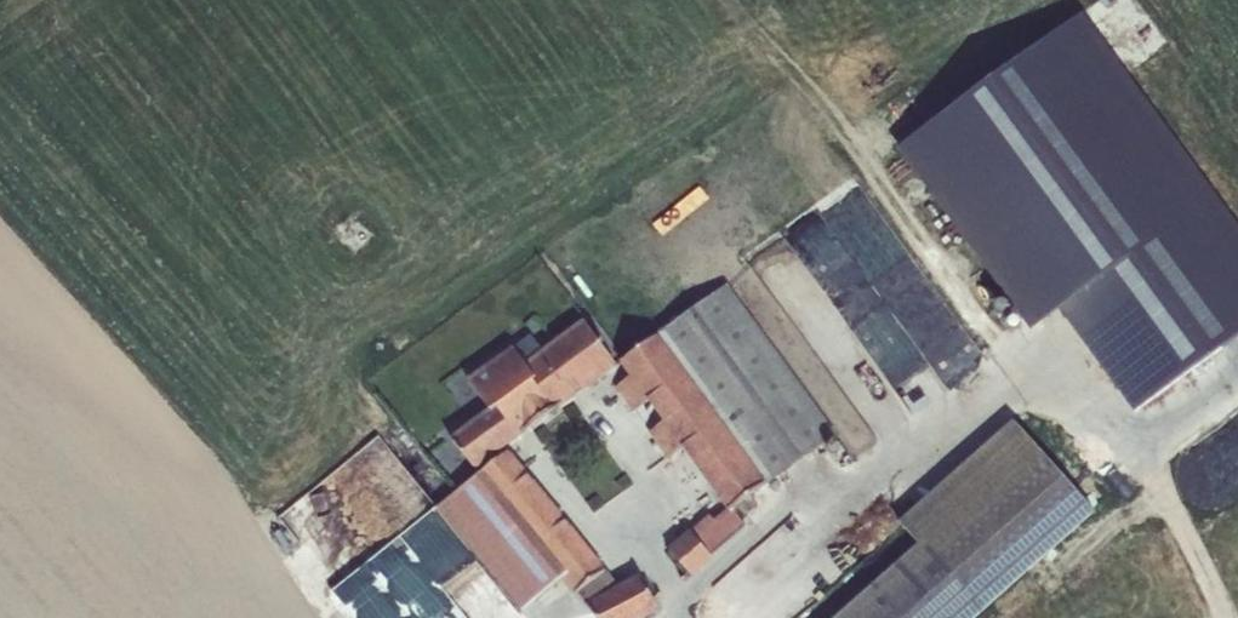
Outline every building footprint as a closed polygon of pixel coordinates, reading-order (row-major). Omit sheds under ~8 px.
[(895,145),(1028,338),(1060,317),(1113,394),(1118,391),(1134,415),(1237,344),(1237,235),(1086,14),(895,145)] [(807,222),(749,262),(879,449),(952,398),(885,302),(923,276),(856,178),(815,207),(829,227),(817,236),(807,222)] [(657,334),(766,483),(836,434),(727,283),(657,334)] [(605,334),(624,359),(651,339),(632,314),(605,334)] [(513,346),(467,378),(489,405),(450,437),(475,469),(616,366),(584,320),(543,351),(526,363),(513,346)] [(530,333),(513,346),(526,363),(543,351),(530,333)] [(651,339),(624,359),(619,362),(629,376),(615,386),(633,409),(647,398),(663,421),(648,431),(666,456),(681,446),(726,508),(728,510),(732,507),(766,483),(657,334),(651,339)] [(922,497),(991,598),(1092,509),(1013,417),(922,497)] [(509,450),(436,507),(520,609),(561,577),(574,592),(577,590),(606,569),(509,450)] [(831,617),(969,617),(991,598),(922,497),(897,520),(916,542),(831,617)] [(745,525),(732,507),(728,510),(726,508),(714,519),(709,513),(668,548),(692,575),(713,557),(711,554),(745,525)] [(618,584),(606,569),(577,590),(585,602),(618,584)] [(585,602),(594,617),(642,617),(658,609),(639,573),(618,584),(585,602)]
